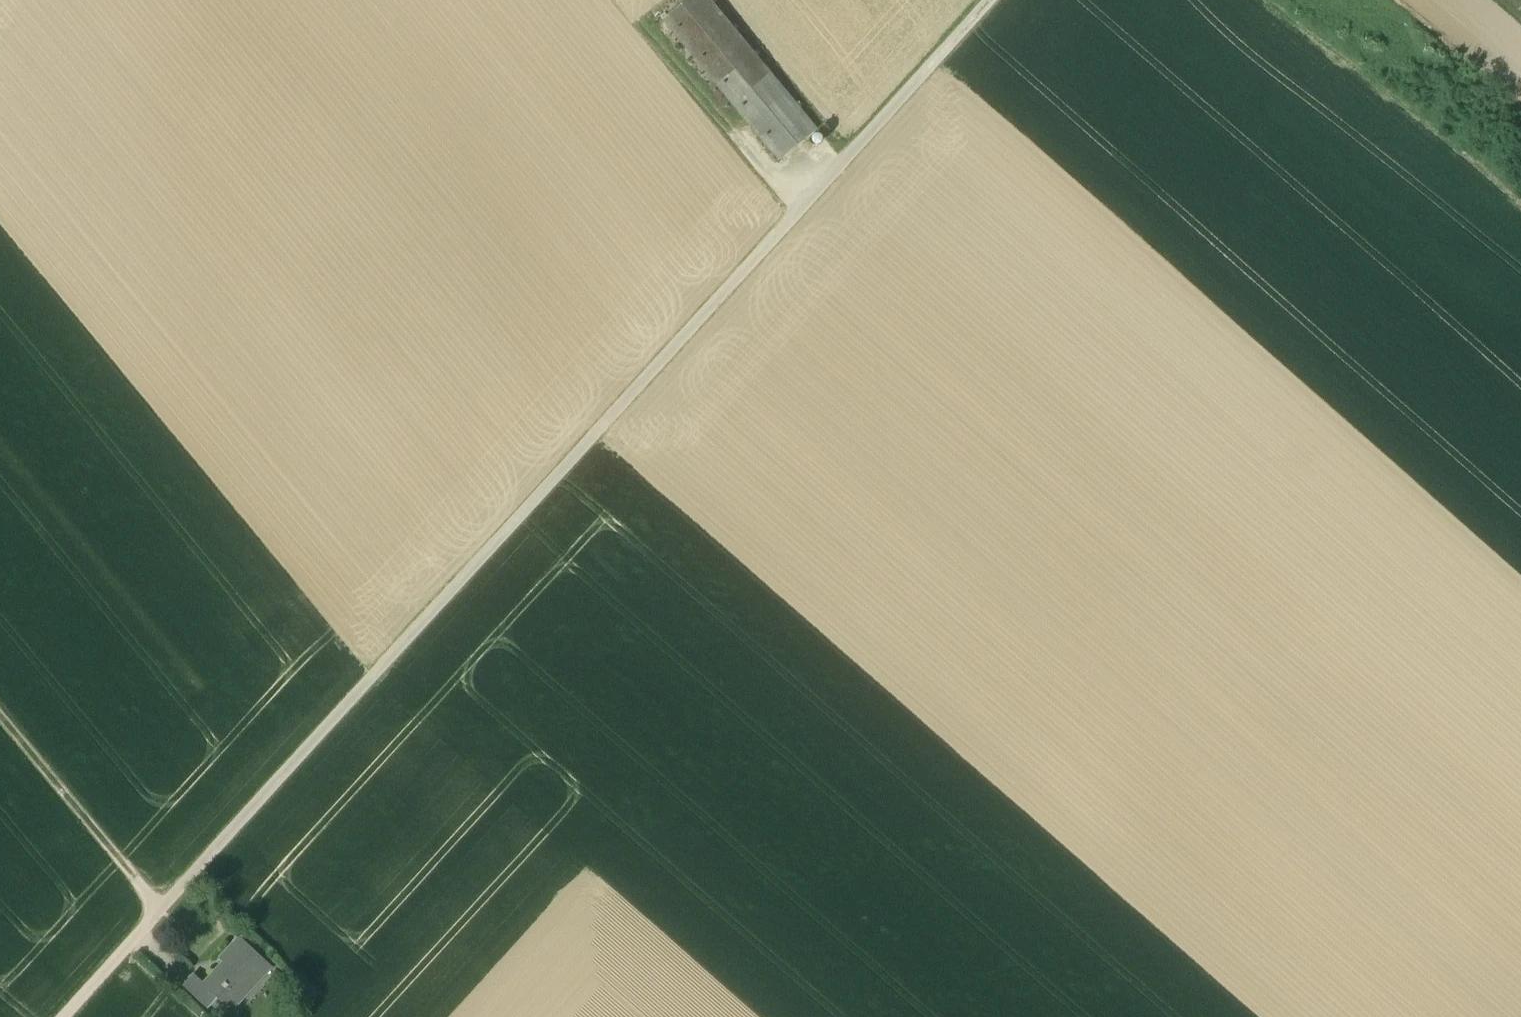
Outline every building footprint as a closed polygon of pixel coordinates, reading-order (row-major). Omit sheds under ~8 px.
[(735,30),(739,27),(736,24),(732,27),(713,4),(717,1),(716,0),(711,0),(710,0),(686,0),(667,15),(665,12),(660,16),(779,161),(817,129),(800,109),(804,106),(801,102),(797,105),(779,83),(782,80),(779,76),(775,79),(757,56),(760,53),(757,50),(754,53),(735,30)] [(239,936),(226,950),(231,955),(205,983),(204,985),(217,997),(231,1010),(272,966),(239,936)] [(205,983),(194,974),(183,985),(208,1008),(217,997),(204,985),(205,983)]
